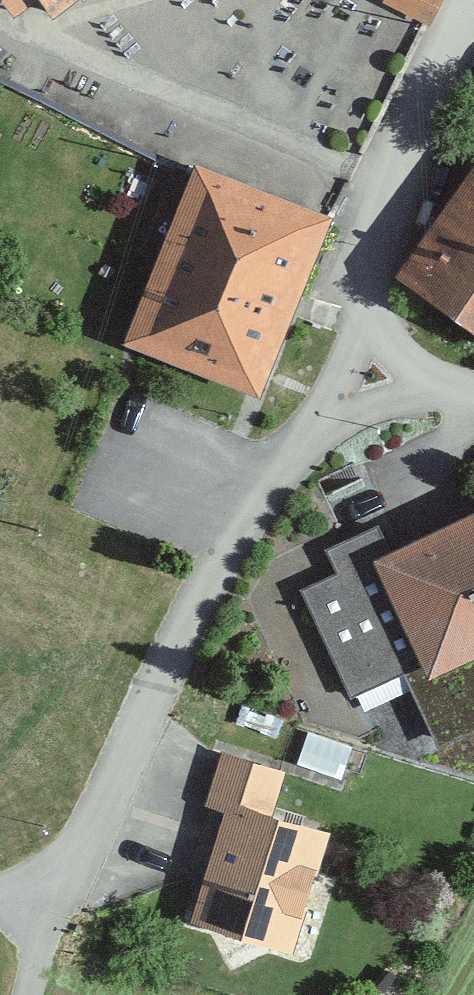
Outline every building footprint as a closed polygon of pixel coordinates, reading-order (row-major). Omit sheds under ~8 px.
[(9,19),(31,2),(45,20),(71,0),(0,0),(0,8),(9,19)] [(379,4),(422,26),(436,0),(380,0),(379,4)] [(394,280),(473,336),(473,166),(394,280)] [(191,168),(120,347),(256,401),(327,222),(191,168)] [(385,553),(373,528),(320,554),(331,578),(295,595),(346,702),(400,676),(437,754),(473,736),(473,511),(385,553)] [(266,817),(278,777),(216,759),(200,813),(220,819),(188,923),(288,953),(324,834),(266,817)]
